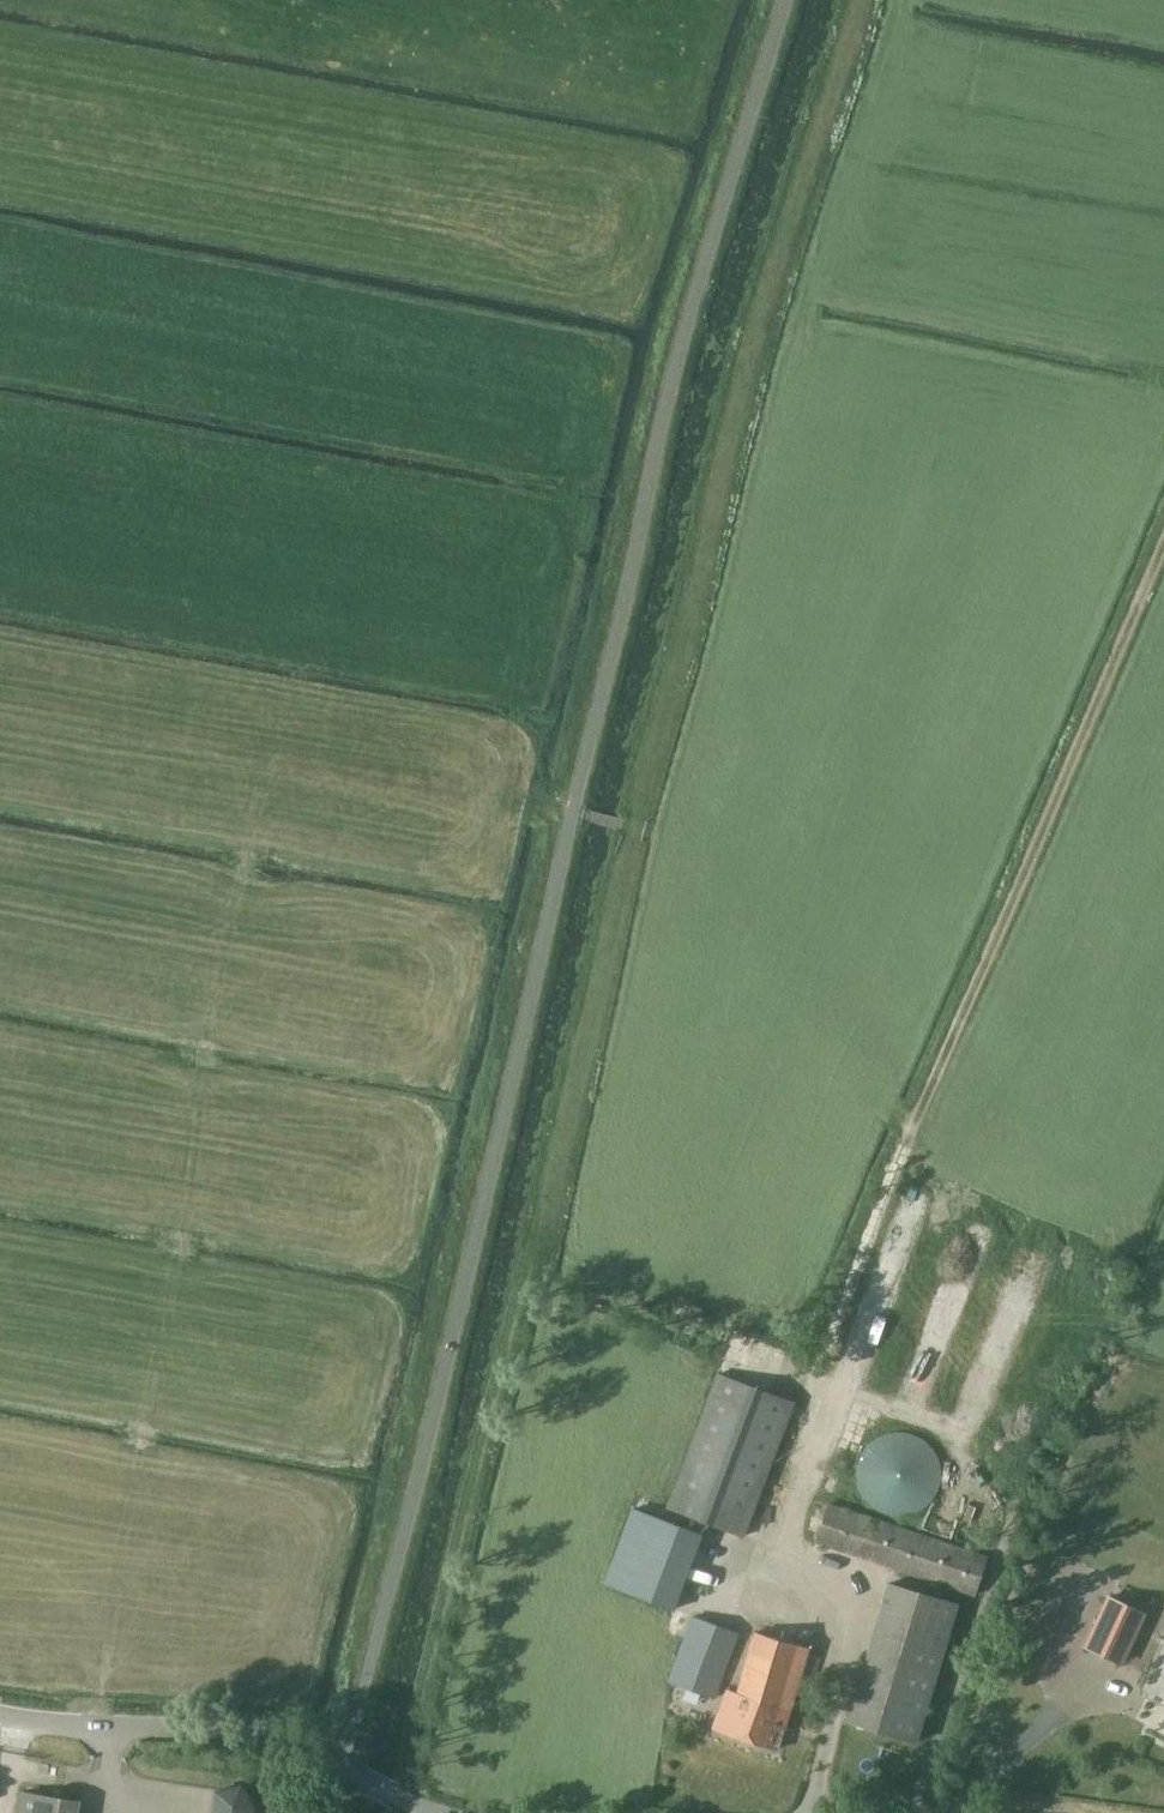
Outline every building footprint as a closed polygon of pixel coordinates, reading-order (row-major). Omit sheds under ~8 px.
[(716,1373),(666,1508),(744,1538),(795,1403),(716,1373)] [(976,1596),(989,1555),(825,1503),(812,1543),(976,1596)] [(702,1535),(633,1509),(604,1585),(674,1611),(702,1535)] [(959,1604),(888,1582),(845,1722),(917,1744),(959,1604)] [(1107,1597),(1085,1645),(1122,1662),(1143,1614),(1107,1597)] [(692,1615),(667,1682),(715,1700),(740,1633),(692,1615)] [(712,1730),(778,1751),(810,1649),(754,1631),(735,1692),(725,1689),(712,1730)] [(18,1812),(78,1812),(80,1801),(21,1792),(18,1812)]
